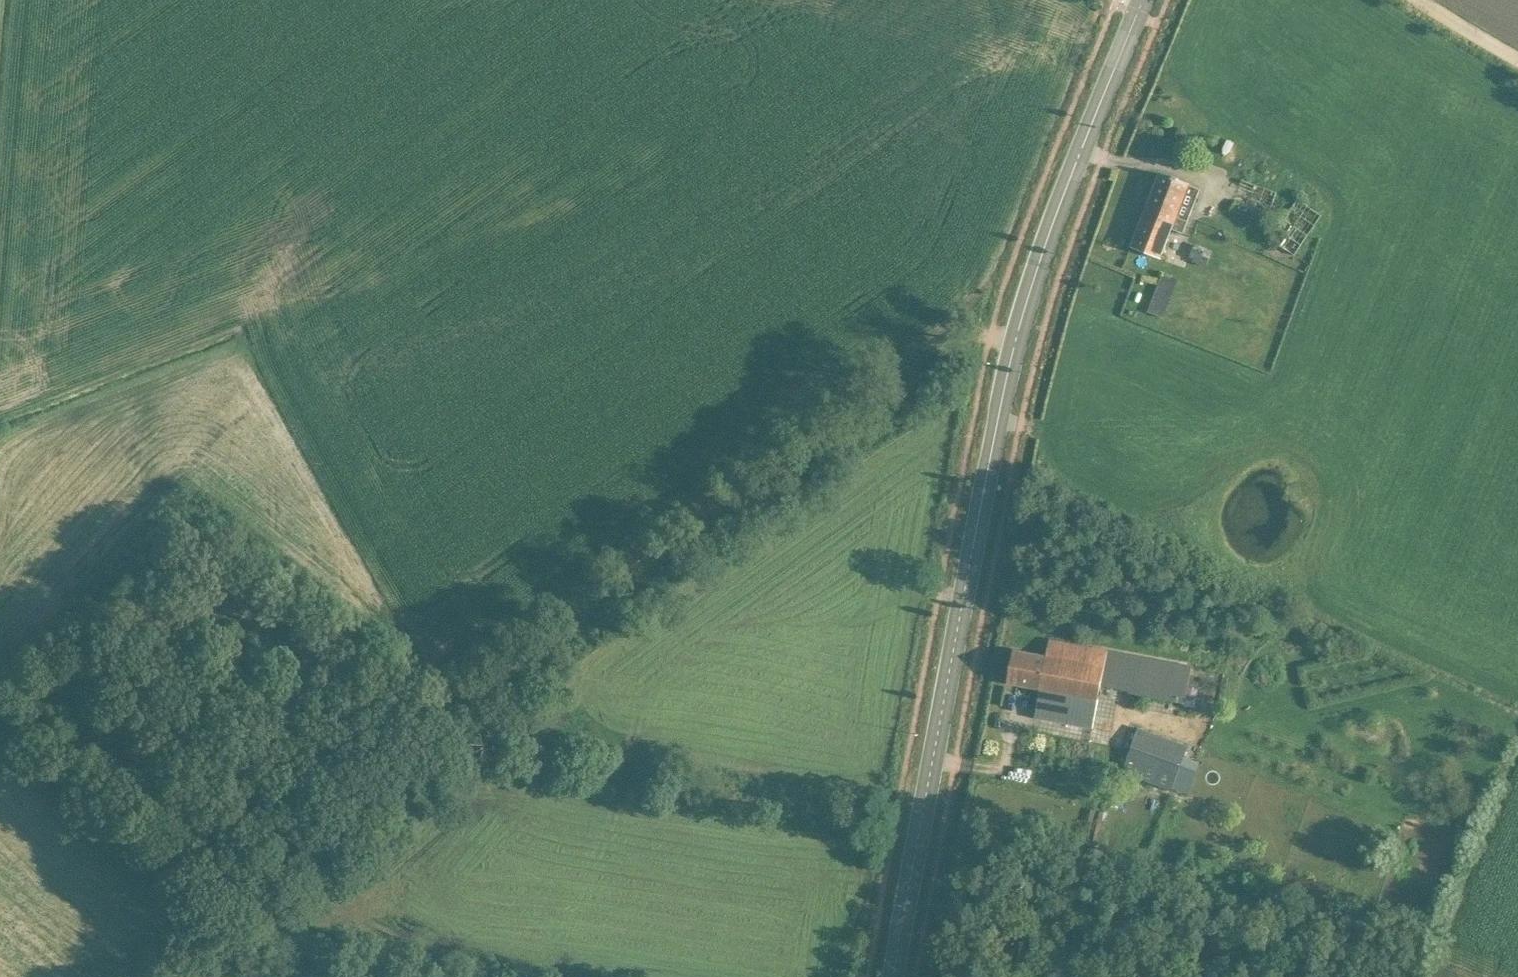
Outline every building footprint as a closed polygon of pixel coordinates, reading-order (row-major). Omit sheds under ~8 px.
[(1198,188),(1156,171),(1126,247),(1155,258),(1167,228),(1180,233),(1198,188)] [(1285,258),(1316,221),(1293,201),(1261,238),(1285,258)] [(1192,261),(1197,250),(1184,244),(1179,255),(1192,261)] [(1165,315),(1181,279),(1164,271),(1147,307),(1165,315)] [(1182,706),(1190,665),(1047,637),(1043,657),(1011,650),(1004,686),(1097,705),(1100,690),(1182,706)] [(1145,723),(1123,774),(1148,784),(1154,770),(1172,777),(1187,741),(1145,723)]
